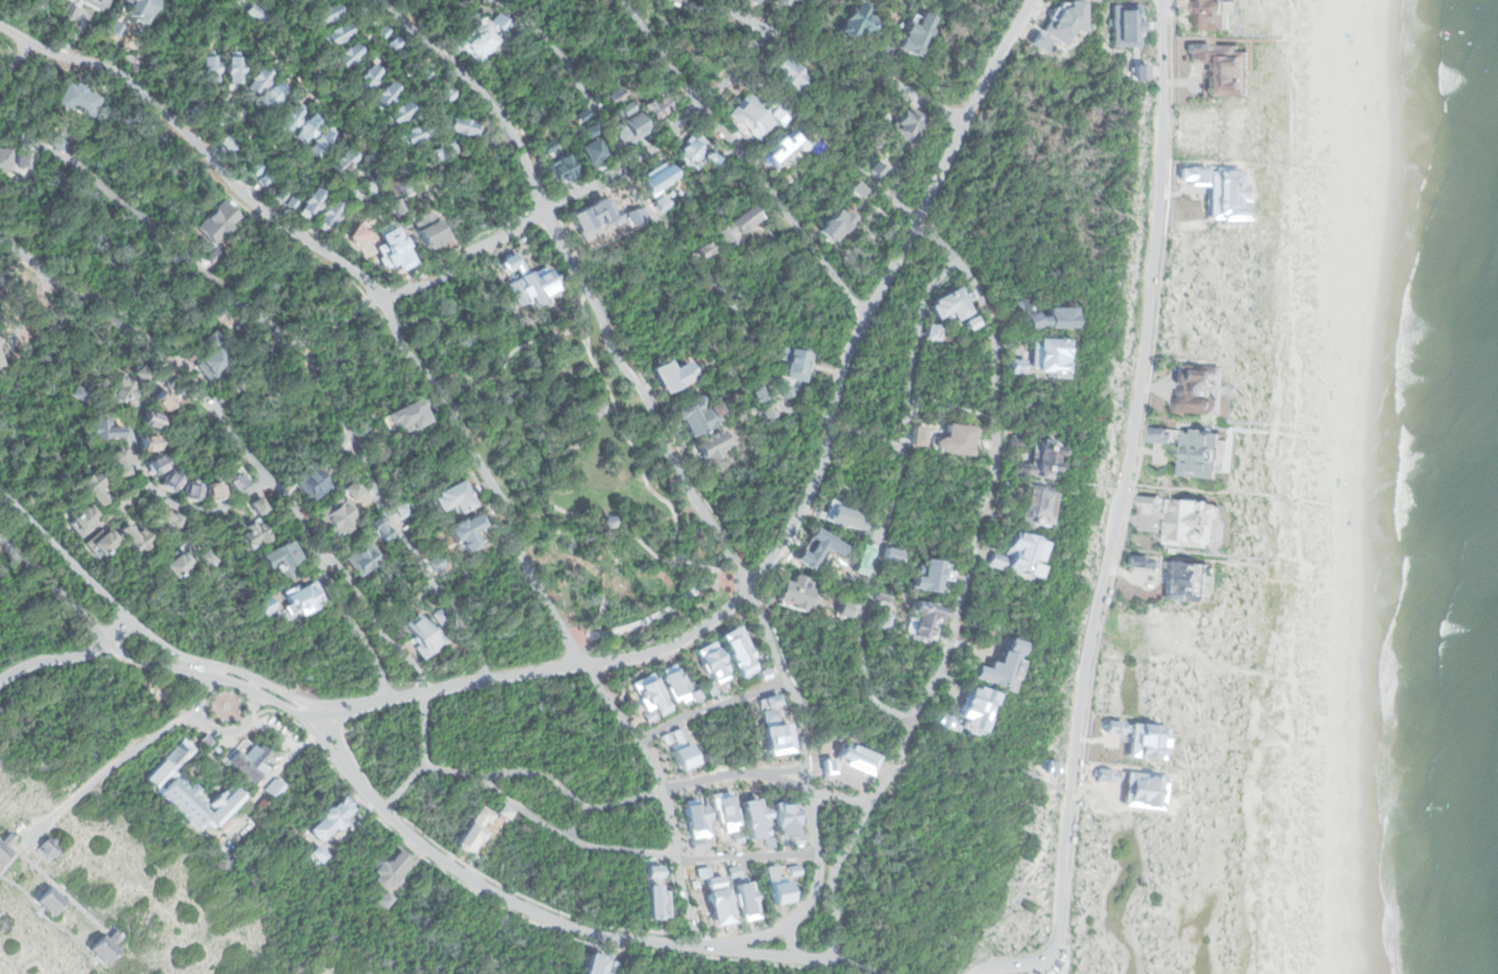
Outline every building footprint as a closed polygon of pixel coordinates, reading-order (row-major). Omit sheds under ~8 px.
[(784,9),(764,0),(788,0),(784,9)] [(1041,31),(1065,44),(1074,30),(1085,30),(1086,1),(1065,0),(1065,6),(1058,6),(1041,31)] [(1179,11),(1179,0),(1223,0),(1223,26),(1195,27),(1194,11),(1179,11)] [(362,1),(367,7),(358,14),(353,8),(362,1)] [(250,2),(266,12),(258,25),(242,14),(250,2)] [(334,2),(339,15),(315,26),(309,13),(334,2)] [(855,4),(864,8),(863,11),(875,17),(867,35),(858,31),(853,41),(833,32),(844,8),(852,12),(855,4)] [(1111,6),(1143,6),(1142,46),(1110,46),(1111,6)] [(492,10),(510,23),(502,34),(484,20),(492,10)] [(920,13),(932,18),(915,54),(893,44),(908,12),(918,17),(920,13)] [(371,14),(378,20),(370,28),(364,22),(371,14)] [(344,21),(351,33),(327,46),(321,34),(344,21)] [(480,21),(500,38),(477,64),(457,46),(480,21)] [(382,25),(388,31),(380,39),(374,33),(382,25)] [(1029,44),(1041,51),(1047,41),(1035,33),(1029,44)] [(392,36),(400,42),(392,52),(384,45),(392,36)] [(353,43),(361,53),(340,69),(332,59),(353,43)] [(1187,43),(1208,43),(1208,46),(1238,46),(1238,52),(1249,53),(1249,96),(1209,97),(1207,58),(1187,58),(1187,43)] [(863,45),(872,49),(868,57),(859,53),(863,45)] [(202,51),(215,50),(217,80),(204,81),(202,51)] [(781,54),(807,73),(795,90),(769,72),(781,54)] [(228,56),(240,56),(240,84),(227,83),(228,56)] [(368,63),(380,71),(364,92),(353,83),(368,63)] [(425,65),(431,71),(421,80),(416,74),(425,65)] [(1132,65),(1148,65),(1148,77),(1131,77),(1132,65)] [(261,66),(272,74),(257,95),(245,87),(261,66)] [(387,82),(397,91),(380,110),(370,101),(387,82)] [(277,83),(285,92),(264,109),(256,100),(277,83)] [(446,86),(453,94),(445,102),(437,95),(446,86)] [(598,96),(605,107),(619,98),(612,88),(598,96)] [(745,90),(755,98),(750,104),(766,117),(774,108),(780,114),(760,137),(748,126),(744,132),(724,115),(745,90)] [(642,103),(655,120),(670,109),(657,91),(642,103)] [(407,101),(413,113),(390,126),(384,114),(407,101)] [(615,107),(620,116),(630,110),(625,101),(615,107)] [(196,102),(202,107),(194,115),(189,110),(196,102)] [(293,103),(305,112),(288,133),(277,125),(293,103)] [(574,113),(585,107),(590,117),(579,123),(574,113)] [(898,107),(920,116),(908,143),(887,134),(898,107)] [(618,123),(636,111),(649,131),(632,143),(628,137),(619,143),(613,134),(622,128),(618,123)] [(309,115),(321,124),(303,144),(292,135),(309,115)] [(449,115),(481,123),(477,138),(445,130),(449,115)] [(214,118),(220,125),(211,133),(204,126),(214,118)] [(422,121),(428,133),(403,146),(397,134),(422,121)] [(578,130),(591,122),(597,133),(584,140),(578,130)] [(323,130),(332,138),(316,156),(307,149),(323,130)] [(785,131),(797,145),(770,169),(758,154),(785,131)] [(221,137),(233,149),(228,154),(217,142),(221,137)] [(691,137),(702,148),(686,164),(675,153),(691,137)] [(536,144),(542,155),(554,148),(548,138),(536,144)] [(577,147),(594,138),(603,155),(596,158),(599,164),(590,170),(585,162),(580,165),(575,156),(580,154),(577,147)] [(815,141),(821,148),(811,156),(805,149),(815,141)] [(450,142),(455,152),(445,157),(440,147),(450,142)] [(20,171),(0,171),(0,148),(8,148),(8,161),(19,160),(20,171)] [(436,148),(442,159),(435,163),(429,152),(436,148)] [(352,149),(360,161),(336,177),(328,165),(352,149)] [(712,149),(722,162),(712,170),(702,157),(712,149)] [(543,163),(564,153),(575,175),(563,181),(561,177),(552,181),(543,163)] [(874,159),(885,169),(875,181),(863,170),(874,159)] [(256,162),(261,167),(251,176),(246,171),(256,162)] [(265,171),(271,176),(262,187),(256,182),(265,171)] [(361,184),(366,196),(379,190),(373,178),(361,184)] [(854,180),(865,190),(857,198),(847,188),(854,180)] [(280,184),(287,189),(279,199),(273,194),(280,184)] [(315,186),(323,191),(308,216),(300,211),(315,186)] [(356,186),(362,197),(350,203),(344,192),(356,186)] [(290,197),(298,202),(294,209),(286,204),(290,197)] [(330,199),(341,205),(324,231),(313,225),(330,199)] [(388,205),(394,216),(402,211),(397,201),(388,205)] [(713,230),(724,244),(758,218),(748,205),(713,230)] [(839,207),(852,219),(830,242),(818,229),(839,207)] [(412,217),(430,208),(445,240),(427,248),(412,217)] [(691,248),(697,258),(712,250),(707,240),(691,248)] [(959,286),(972,312),(951,322),(947,315),(935,321),(926,303),(959,286)] [(1014,302),(1025,331),(1040,327),(1076,328),(1075,306),(1047,305),(1047,315),(1037,315),(1028,297),(1014,302)] [(961,322),(974,316),(979,326),(966,332),(961,322)] [(926,325),(941,326),(939,342),(924,340),(926,325)] [(213,348),(229,368),(207,385),(192,365),(213,348)] [(688,362),(694,374),(689,376),(690,380),(664,393),(650,367),(667,358),(673,370),(688,362)] [(132,373),(139,383),(149,374),(142,365),(132,373)] [(1176,369),(1220,371),(1218,415),(1174,413),(1176,369)] [(118,375),(106,397),(120,405),(123,399),(131,404),(140,387),(118,375)] [(745,391),(752,405),(767,398),(759,384),(745,391)] [(162,388),(175,401),(162,413),(150,400),(162,388)] [(673,411),(678,421),(682,419),(691,437),(725,419),(710,391),(673,411)] [(381,415),(386,427),(392,424),(394,430),(405,425),(408,432),(429,424),(423,409),(421,404),(419,399),(381,415)] [(755,411),(769,404),(776,417),(762,425),(755,411)] [(145,411),(160,416),(155,430),(140,425),(145,411)] [(90,419),(90,440),(122,439),(122,424),(106,425),(106,418),(90,419)] [(357,428),(364,434),(370,426),(363,420),(357,428)] [(949,424),(975,426),(979,431),(979,456),(943,452),(936,444),(939,438),(948,438),(949,424)] [(1153,426),(1174,428),(1172,443),(1152,441),(1153,426)] [(915,428),(930,428),(930,441),(915,440),(915,428)] [(1184,428),(1220,432),(1215,477),(1179,473),(1184,428)] [(723,432),(731,447),(703,462),(695,446),(723,432)] [(140,437),(141,451),(156,450),(155,436),(140,437)] [(1012,437),(1009,462),(1017,464),(1015,474),(1061,479),(1064,440),(1043,438),(1042,443),(1035,443),(1035,453),(1020,451),(1021,437),(1012,437)] [(107,452),(113,477),(127,474),(121,449),(107,452)] [(144,462),(151,475),(164,468),(157,455),(144,462)] [(90,467),(78,479),(83,484),(79,488),(98,507),(105,499),(97,491),(105,483),(90,467)] [(222,480),(231,491),(244,481),(235,470),(222,480)] [(167,471),(179,481),(169,492),(157,483),(167,471)] [(344,490),(352,500),(363,491),(355,481),(344,490)] [(183,482),(196,485),(193,499),(180,496),(183,482)] [(204,484),(207,499),(222,497),(219,482),(204,484)] [(433,496),(441,512),(450,507),(455,515),(473,506),(460,482),(433,496)] [(1031,485),(1059,492),(1051,526),(1032,521),(1023,519),(1031,485)] [(312,514),(330,538),(340,531),(342,534),(355,525),(349,517),(358,511),(342,491),(312,514)] [(1138,494),(1137,504),(1144,505),(1144,511),(1152,512),(1152,508),(1164,509),(1164,495),(1138,494)] [(248,503),(255,515),(265,509),(258,497),(248,503)] [(832,500),(829,513),(823,511),(819,519),(864,530),(862,536),(878,540),(883,525),(861,519),(863,508),(832,500)] [(1171,501),(1212,504),(1209,543),(1168,540),(1171,501)] [(396,507),(401,518),(410,514),(404,503),(396,507)] [(88,504),(96,514),(90,518),(95,524),(79,537),(67,520),(88,504)] [(157,508),(180,516),(175,531),(152,523),(157,508)] [(367,523),(383,544),(393,536),(378,516),(367,523)] [(598,518),(605,517),(609,523),(606,529),(600,529),(596,525),(598,518)] [(235,529),(255,518),(267,539),(248,550),(235,529)] [(406,520),(410,526),(404,531),(399,525),(406,520)] [(116,531),(126,523),(134,533),(141,527),(153,540),(136,555),(116,531)] [(1009,527),(1044,537),(1032,575),(997,565),(1009,527)] [(107,530),(118,544),(99,559),(84,541),(99,529),(103,533),(107,530)] [(369,539),(383,559),(358,577),(344,557),(369,539)] [(256,557),(266,576),(274,572),(280,582),(295,574),(290,563),(297,560),(287,541),(256,557)] [(195,558),(206,549),(217,561),(206,571),(195,558)] [(179,551),(188,562),(171,576),(159,562),(172,551),(175,555),(179,551)] [(1126,554),(1147,556),(1146,569),(1125,567),(1126,554)] [(1167,559),(1209,564),(1205,602),(1163,597),(1167,559)] [(799,575),(818,580),(809,611),(778,602),(784,580),(797,583),(799,575)] [(311,582),(323,605),(295,620),(282,597),(311,582)] [(267,597),(275,610),(261,619),(253,605),(267,597)] [(844,603),(855,607),(850,620),(839,616),(844,603)] [(441,607),(450,618),(441,626),(432,615),(441,607)] [(1115,609),(1113,623),(1125,624),(1127,610),(1115,609)] [(1158,613),(1188,615),(1189,622),(1194,629),(1194,633),(1188,637),(1188,655),(1155,653),(1155,641),(1153,635),(1154,628),(1156,622),(1158,613)] [(417,614),(429,630),(434,626),(446,641),(422,660),(408,642),(414,637),(404,624),(417,614)] [(1125,717),(1121,755),(1156,758),(1159,720),(1125,717)] [(205,734),(213,741),(204,749),(197,742),(205,734)] [(145,779),(158,791),(195,750),(182,738),(145,779)] [(257,745),(269,755),(262,763),(269,770),(253,787),(223,760),(234,747),(245,758),(257,745)] [(276,778),(286,788),(261,813),(256,807),(268,795),(263,790),(276,778)] [(228,785),(242,797),(213,829),(204,821),(215,809),(210,805),(228,785)] [(340,797),(353,809),(343,818),(343,823),(338,831),(331,829),(319,841),(309,831),(321,819),(320,813),(325,808),(329,808),(340,797)] [(504,804),(514,812),(509,819),(499,812),(504,804)] [(484,807),(498,816),(472,855),(458,845),(484,807)] [(49,863),(60,848),(47,837),(35,852),(49,863)] [(12,858),(2,839),(0,840),(0,864),(12,858)] [(317,848),(327,857),(320,865),(310,855),(317,848)] [(47,886),(64,901),(51,916),(34,902),(47,886)] [(113,928),(121,936),(113,945),(119,949),(103,967),(85,951),(100,934),(105,938),(113,928)] [(607,958),(604,973),(585,973),(589,955),(607,958)]
